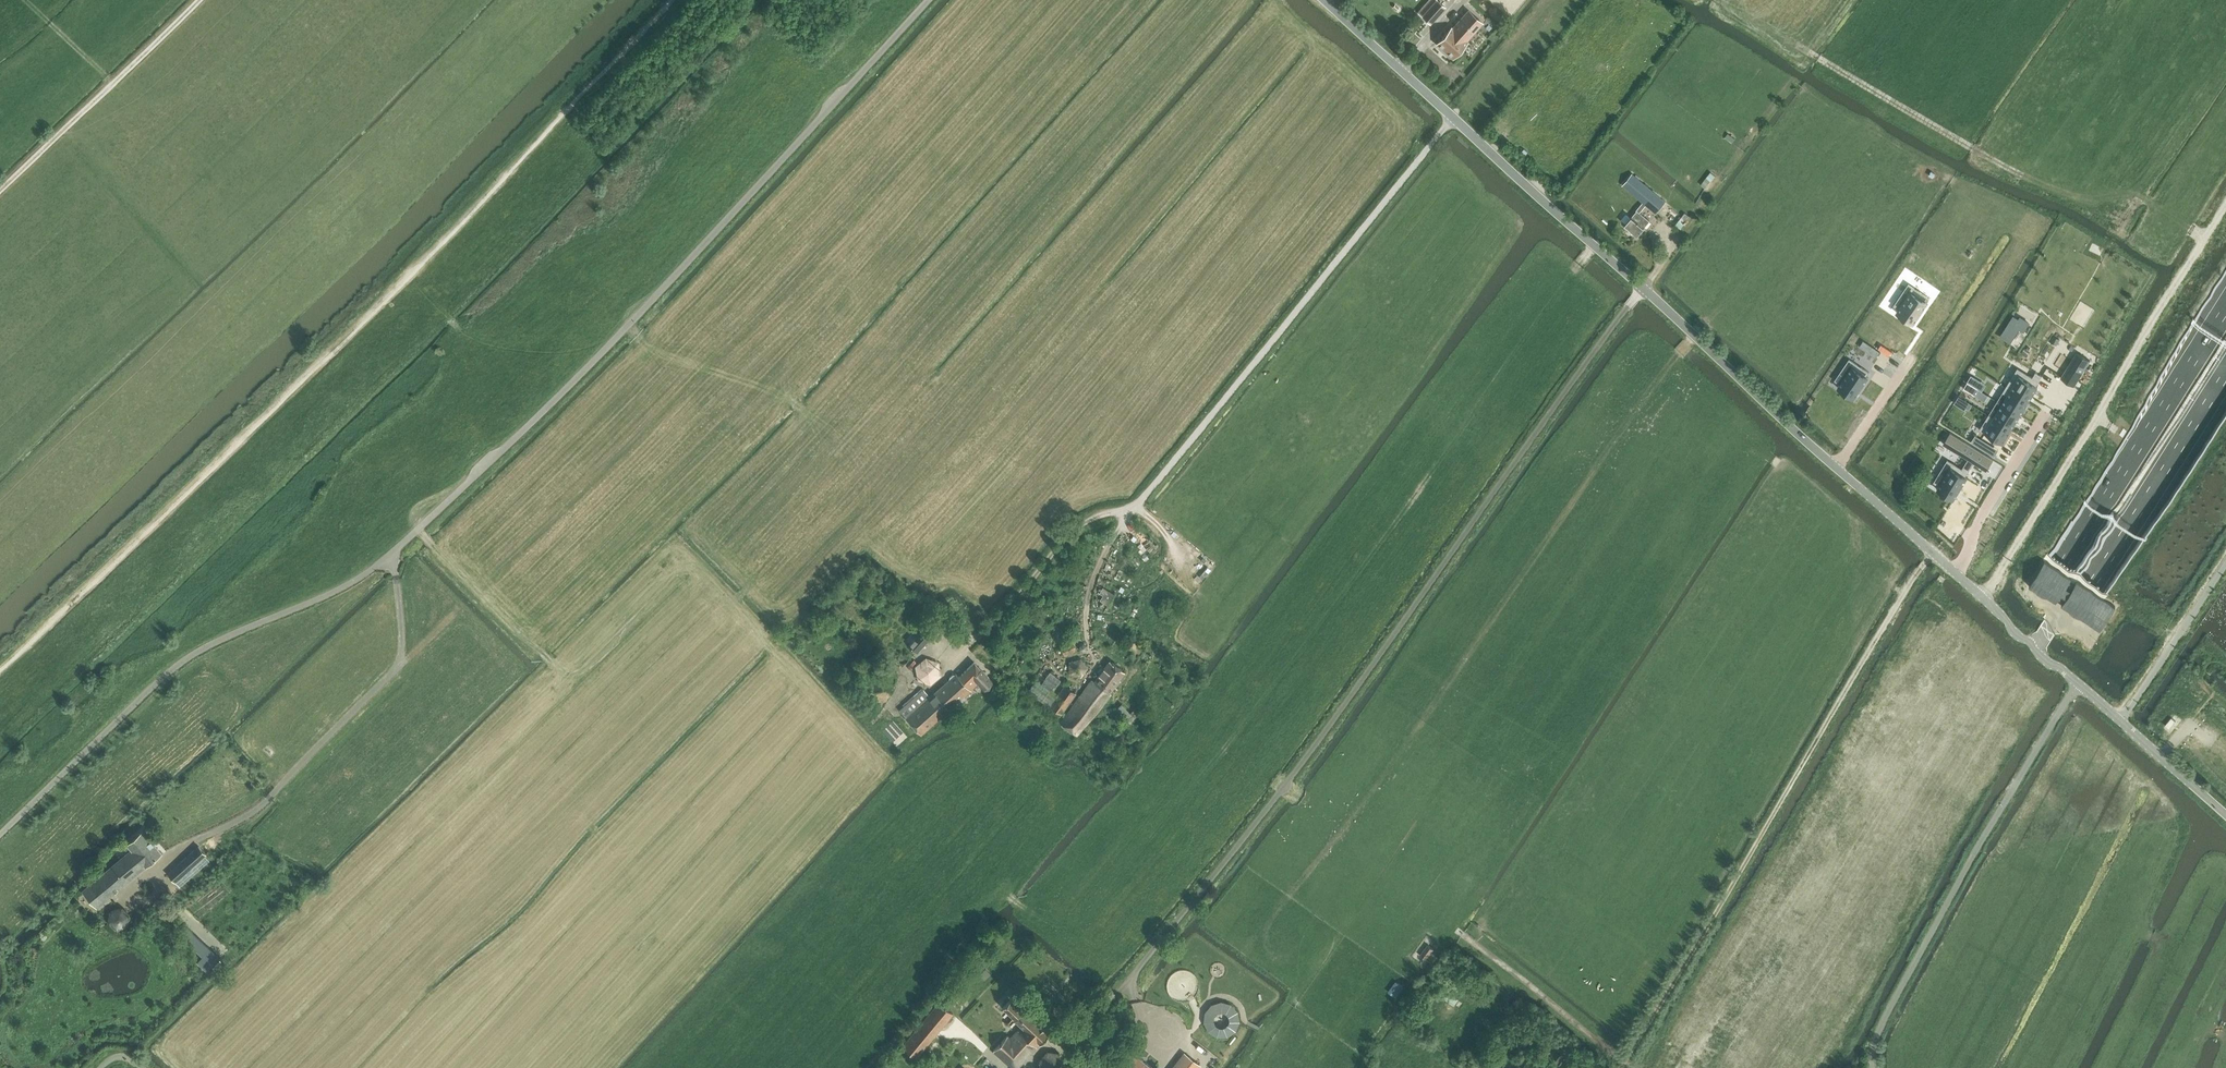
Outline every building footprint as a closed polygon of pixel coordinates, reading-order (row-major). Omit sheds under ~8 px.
[(1418,12),(1431,23),(1445,7),(1438,0),(1429,0),(1418,12)] [(1453,28),(1452,27),(1437,44),(1453,58),(1468,41),(1467,41),(1483,23),(1469,10),(1453,28)] [(1708,187),(1716,174),(1711,171),(1703,184),(1708,187)] [(1634,173),(1623,186),(1657,213),(1668,200),(1634,173)] [(1638,210),(1626,224),(1638,235),(1650,221),(1638,210)] [(1909,283),(1894,305),(1899,309),(1897,312),(1913,323),(1927,302),(1925,301),(1928,297),(1909,283)] [(1849,358),(1835,380),(1840,384),(1838,387),(1854,398),(1868,378),(1866,376),(1869,372),(1849,358)] [(2018,368),(2006,387),(2029,401),(2038,387),(2036,385),(2042,376),(2036,372),(2033,377),(2018,368)] [(2133,401),(2141,381),(2134,378),(2127,399),(2133,401)] [(2006,387),(1997,401),(2020,415),(2029,401),(2006,387)] [(1997,401),(1989,415),(2012,429),(2020,415),(1997,401)] [(1989,415),(1980,429),(2003,443),(2012,429),(1989,415)] [(1976,436),(1972,442),(1988,452),(1992,446),(1976,436)] [(1965,441),(1958,453),(1968,459),(1974,463),(1986,471),(1994,459),(1965,441)] [(1947,459),(1934,482),(1939,486),(1937,489),(1954,499),(1967,478),(1965,477),(1974,463),(1968,459),(1962,468),(1947,459)] [(1973,512),(1990,485),(1979,478),(1962,505),(1973,512)] [(2045,561),(2030,585),(2100,630),(2115,606),(2045,561)] [(1104,589),(1102,601),(1113,602),(1115,591),(1104,589)] [(936,632),(924,621),(920,626),(924,630),(909,646),(917,653),(936,632)] [(1064,653),(1076,651),(1075,642),(1063,644),(1064,653)] [(902,664),(903,664),(905,664),(906,663),(907,662),(908,661),(909,659),(909,658),(908,656),(907,655),(906,654),(904,654),(903,654),(901,654),(900,655),(899,656),(898,657),(898,659),(899,660),(899,662),(900,663),(902,664)] [(1078,656),(1071,665),(1083,674),(1090,666),(1078,656)] [(916,666),(918,680),(930,684),(942,675),(939,662),(926,657),(916,666)] [(1110,660),(1104,668),(1095,681),(1092,679),(1061,722),(1077,735),(1111,693),(1109,692),(1114,686),(1115,686),(1120,680),(1119,679),(1125,671),(1110,660)] [(985,689),(992,681),(974,662),(959,677),(956,673),(953,674),(950,677),(949,679),(930,697),(923,689),(900,710),(921,734),(946,711),(948,713),(950,711),(948,710),(956,702),(958,705),(966,697),(964,696),(979,682),(985,689)] [(891,675),(893,675),(895,675),(897,675),(898,673),(899,672),(900,669),(900,667),(898,666),(897,664),(895,663),(893,663),(891,664),(889,665),(888,667),(888,669),(888,671),(889,673),(891,675)] [(1055,688),(1062,678),(1050,670),(1043,681),(1055,688)] [(1051,704),(1056,694),(1038,684),(1033,693),(1051,704)] [(1076,693),(1065,685),(1050,705),(1061,713),(1076,693)] [(1865,807),(1870,797),(1860,792),(1855,802),(1865,807)] [(97,907),(162,852),(144,830),(127,844),(131,849),(83,890),(97,907)] [(192,852),(168,873),(175,881),(206,854),(199,846),(192,852)] [(131,912),(122,904),(110,908),(108,920),(117,928),(129,925),(131,912)] [(221,957),(188,926),(180,934),(203,956),(198,961),(208,971),(221,957)] [(1421,954),(1427,959),(1435,948),(1428,943),(1421,954)] [(980,974),(984,980),(991,974),(986,968),(980,974)] [(1397,979),(1389,990),(1397,996),(1405,986),(1397,979)] [(962,996),(951,987),(947,991),(958,1000),(962,996)] [(1034,1019),(1011,998),(1003,1007),(1015,1019),(1015,1020),(1022,1026),(1011,1038),(1007,1035),(993,1051),(1013,1067),(1016,1067),(1049,1033),(1034,1019)] [(1205,1012),(1204,1022),(1209,1031),(1217,1036),(1226,1036),(1235,1030),(1239,1020),(1237,1011),(1230,1004),(1221,1001),(1211,1004),(1205,1012)] [(903,1044),(917,1056),(954,1014),(940,1002),(903,1044)] [(1130,1049),(1121,1059),(1131,1067),(1153,1067),(1130,1049)] [(1038,1062),(1041,1067),(1061,1067),(1063,1065),(1059,1053),(1046,1052),(1038,1062)] [(1199,1065),(1185,1054),(1174,1067),(1197,1067),(1199,1065)]
